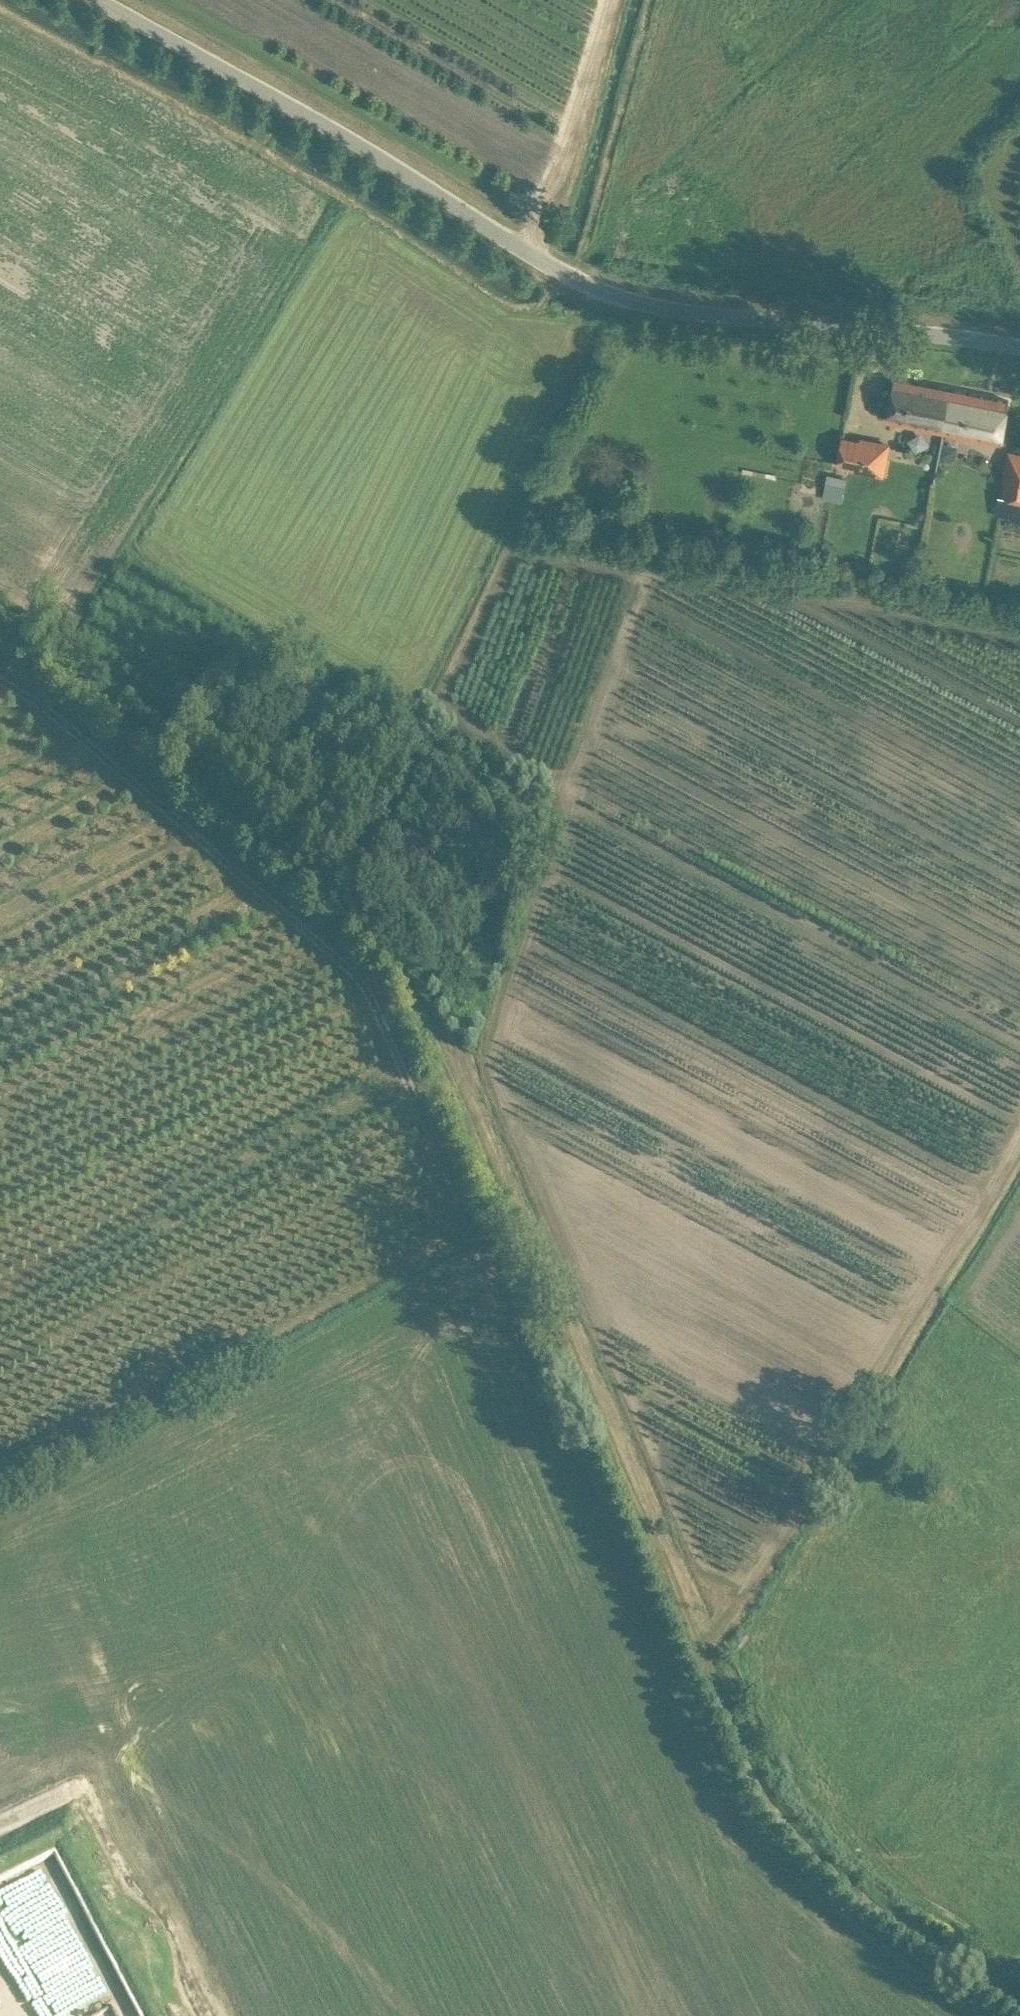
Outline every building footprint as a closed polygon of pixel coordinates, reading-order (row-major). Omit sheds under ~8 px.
[(895,377),(887,419),(945,431),(952,389),(895,377)] [(1001,442),(1009,400),(952,389),(945,431),(1001,442)] [(842,435),(836,464),(850,467),(850,469),(862,472),(866,454),(887,459),(891,442),(861,436),(861,439),(843,435),(842,435)] [(1002,480),(1004,480),(1002,494),(1019,497),(1019,452),(1008,449),(1002,480)] [(842,503),(847,478),(828,474),(825,487),(836,489),(834,501),(842,503)]
